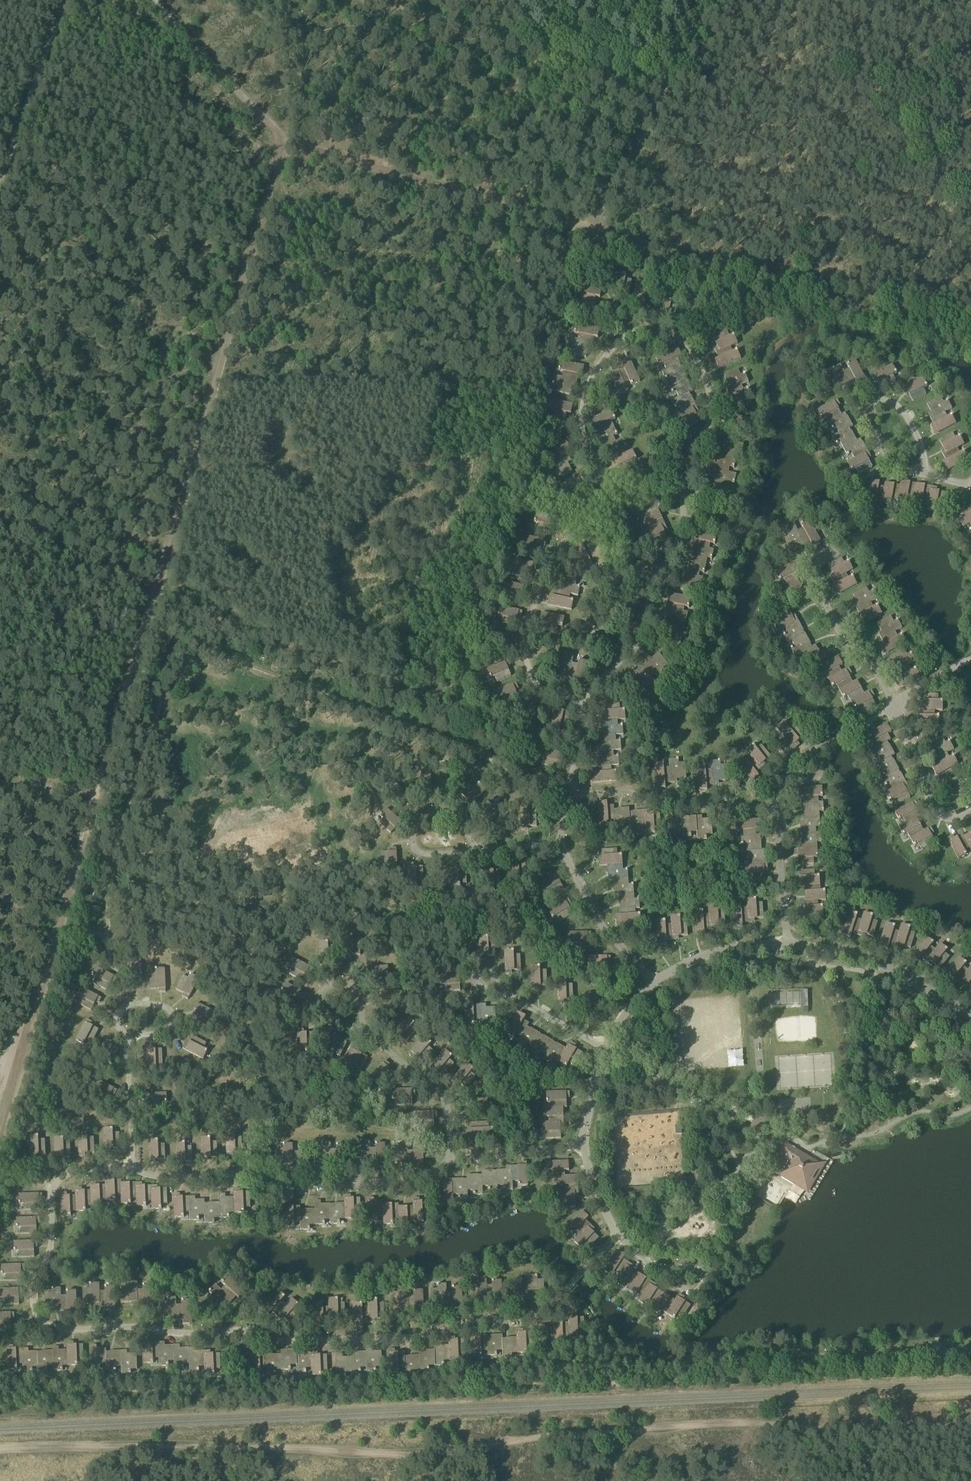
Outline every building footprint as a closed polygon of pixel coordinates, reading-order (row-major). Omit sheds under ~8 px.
[(627,274),(617,272),(613,296),(619,297),(620,294),(629,296),(632,280),(626,279),(627,274)] [(581,293),(580,298),(595,301),(596,297),(600,297),(602,288),(578,284),(576,293),(581,293)] [(595,301),(580,298),(572,296),(570,306),(574,307),(573,314),(588,317),(590,308),(594,308),(595,301)] [(578,334),(577,338),(593,342),(594,337),(598,338),(600,329),(576,324),(574,333),(578,334)] [(717,354),(731,347),(738,344),(734,335),(730,336),(727,330),(713,337),(717,346),(714,347),(717,354)] [(592,348),(593,342),(577,338),(570,337),(568,347),(572,348),(571,352),(587,355),(588,347),(592,348)] [(664,364),(667,370),(680,364),(681,364),(678,358),(682,356),(678,347),(656,358),(660,366),(664,364)] [(731,347),(717,354),(719,358),(715,360),(719,369),(741,359),(737,350),(733,352),(731,347)] [(623,367),(618,369),(625,383),(630,381),(632,385),(640,381),(630,359),(622,363),(623,367)] [(849,369),(845,371),(852,384),(857,382),(859,386),(867,382),(855,360),(847,365),(849,369)] [(563,371),(562,376),(578,380),(579,374),(583,375),(585,366),(560,361),(558,370),(563,371)] [(680,364),(667,370),(662,372),(666,380),(670,378),(673,383),(673,384),(686,378),(687,378),(682,367),(681,367),(680,364)] [(852,384),(845,371),(841,364),(832,369),(834,373),(830,375),(837,388),(844,384),(846,388),(852,384)] [(897,373),(893,365),(872,376),(875,382),(878,380),(883,388),(896,381),(893,375),(897,373)] [(628,391),(625,383),(618,369),(612,372),(614,375),(605,379),(612,393),(617,391),(619,395),(628,391)] [(728,392),(742,385),(749,382),(745,373),(741,375),(738,369),(724,375),(728,384),(725,385),(728,392)] [(576,386),(578,380),(562,376),(555,375),(552,385),(557,386),(555,392),(571,395),(573,385),(576,386)] [(679,397),(689,393),(693,391),(688,381),(687,381),(686,378),(673,384),(673,383),(668,385),(672,394),(677,392),(679,397)] [(928,386),(923,378),(902,389),(906,395),(909,393),(913,401),(927,394),(923,388),(928,386)] [(744,390),(742,385),(728,392),(730,396),(726,398),(730,408),(752,397),(748,388),(744,390)] [(691,396),(689,393),(679,397),(672,400),(676,409),(680,407),(682,412),(696,405),(691,396)] [(931,420),(944,412),(952,408),(947,400),(943,402),(940,397),(926,404),(931,412),(928,414),(931,420)] [(552,410),(551,415),(566,419),(567,413),(571,414),(573,405),(549,400),(547,409),(552,410)] [(825,417),(828,421),(841,415),(837,407),(840,405),(837,400),(817,410),(821,419),(825,417)] [(696,405),(682,412),(675,415),(679,424),(683,422),(686,428),(699,421),(695,413),(699,411),(696,405)] [(600,432),(613,425),(611,421),(615,419),(611,410),(589,421),(594,429),(597,427),(600,432)] [(935,435),(956,423),(951,415),(947,417),(944,412),(931,420),(934,424),(930,427),(935,435)] [(844,413),(841,415),(828,421),(832,430),(837,428),(839,433),(840,433),(849,428),(853,426),(848,416),(846,416),(844,413)] [(566,419),(551,415),(543,414),(541,423),(545,424),(544,430),(559,433),(562,423),(565,424),(566,419)] [(750,430),(752,420),(728,415),(727,422),(731,422),(729,431),(744,434),(745,429),(750,430)] [(603,448),(606,447),(616,442),(613,436),(618,434),(613,425),(600,432),(596,434),(603,448)] [(851,431),(849,428),(840,433),(839,433),(832,436),(836,444),(840,441),(843,447),(856,441),(852,431),(851,431)] [(944,456),(957,448),(964,444),(960,436),(956,438),(953,433),(939,440),(944,448),(941,450),(944,456)] [(607,450),(612,460),(625,454),(623,449),(627,446),(623,438),(616,442),(606,447),(607,450)] [(852,454),(854,458),(868,451),(863,442),(862,442),(860,439),(856,441),(843,447),(848,456),(852,454)] [(552,457),(554,461),(568,454),(566,450),(570,448),(566,440),(545,450),(549,459),(552,457)] [(723,447),(721,456),(736,459),(738,453),(742,454),(744,445),(721,440),(720,446),(723,447)] [(968,459),(964,451),(960,453),(957,448),(944,456),(947,460),(943,463),(947,471),(968,459)] [(632,450),(625,454),(612,460),(614,466),(617,465),(621,473),(635,467),(632,461),(637,459),(632,450)] [(868,451),(854,458),(847,462),(852,471),(856,469),(858,473),(872,466),(868,459),(871,457),(868,451)] [(571,461),(568,454),(554,461),(555,462),(547,466),(551,473),(555,471),(558,478),(572,471),(568,463),(571,461)] [(714,470),(718,470),(729,472),(730,467),(735,468),(736,459),(721,456),(718,455),(714,470)] [(737,474),(729,472),(718,470),(715,484),(729,487),(730,483),(735,484),(737,474)] [(585,482),(582,476),(561,487),(565,495),(569,492),(572,498),(585,492),(581,484),(585,482)] [(900,486),(897,500),(907,502),(908,497),(913,498),(916,484),(907,482),(908,479),(901,478),(900,486)] [(880,502),(883,487),(879,486),(880,482),(870,481),(866,505),(875,506),(876,502),(880,502)] [(897,500),(900,486),(884,483),(883,487),(880,502),(891,505),(892,500),(897,500)] [(923,500),(927,501),(930,487),(922,485),(922,484),(916,483),(916,484),(913,498),(912,503),(922,505),(923,500)] [(737,489),(729,487),(715,484),(713,491),(716,492),(714,501),(730,504),(731,499),(735,500),(737,489)] [(930,487),(927,501),(926,510),(936,511),(937,506),(943,508),(946,493),(936,491),(937,488),(930,487)] [(645,509),(647,514),(648,515),(658,510),(662,508),(658,500),(661,499),(659,493),(637,503),(641,512),(645,509)] [(970,524),(970,506),(961,512),(963,516),(959,518),(964,528),(970,524)] [(648,525),(651,529),(664,523),(658,510),(648,515),(647,514),(639,518),(644,527),(648,525)] [(559,518),(536,512),(534,521),(539,523),(538,528),(552,532),(554,523),(558,524),(559,518)] [(803,528),(798,531),(805,545),(811,542),(813,546),(821,541),(809,520),(801,524),(803,528)] [(667,529),(664,523),(651,529),(643,533),(647,542),(652,540),(654,545),(668,539),(664,531),(667,529)] [(805,545),(798,531),(794,524),(786,529),(788,532),(782,535),(790,549),(798,545),(800,548),(805,545)] [(694,546),(709,549),(710,543),(715,544),(717,535),(694,530),(693,536),(696,537),(694,546)] [(546,541),(523,536),(521,545),(526,546),(525,552),(539,555),(542,547),(545,548),(546,541)] [(589,545),(596,559),(599,567),(608,563),(606,558),(612,556),(605,541),(597,545),(595,542),(589,545)] [(591,561),(596,559),(589,545),(584,547),(583,543),(574,548),(584,570),(593,565),(591,561)] [(714,550),(709,549),(694,546),(691,560),(706,563),(707,558),(712,558),(714,550)] [(832,581),(846,574),(853,570),(848,561),(844,563),(841,558),(828,565),(832,573),(829,575),(832,581)] [(537,565),(514,559),(512,569),(517,570),(516,575),(530,579),(532,570),(536,571),(537,565)] [(687,560),(684,574),(699,577),(700,572),(704,572),(706,563),(691,560),(687,560)] [(784,579),(787,584),(801,577),(798,572),(801,570),(797,561),(775,573),(780,581),(784,579)] [(699,577),(684,574),(680,573),(679,579),(682,580),(680,589),(696,593),(697,587),(701,588),(703,578),(699,577)] [(848,578),(846,574),(832,581),(835,586),(832,588),(836,596),(857,584),(853,576),(848,578)] [(555,591),(570,594),(578,596),(580,586),(576,585),(577,579),(562,576),(560,585),(556,584),(555,591)] [(801,577),(787,584),(780,588),(784,596),(788,594),(791,599),(805,592),(800,584),(803,582),(801,577)] [(528,588),(505,582),(502,592),(508,593),(506,598),(521,602),(523,593),(526,594),(528,588)] [(857,610),(871,602),(878,598),(874,590),(869,593),(866,587),(853,594),(858,602),(854,604),(857,610)] [(569,600),(570,594),(555,591),(554,596),(550,596),(548,605),(572,610),(574,601),(569,600)] [(669,600),(668,610),(684,612),(685,607),(689,607),(690,598),(668,595),(667,600),(669,600)] [(874,607),(871,602),(857,610),(860,615),(856,617),(861,625),(882,613),(877,605),(874,607)] [(523,612),(500,607),(497,616),(503,617),(501,622),(516,626),(518,618),(521,618),(523,612)] [(778,632),(785,628),(798,621),(795,615),(792,616),(788,608),(774,615),(777,621),(773,624),(778,632)] [(688,613),(684,612),(668,610),(666,625),(681,627),(682,621),(686,622),(688,613)] [(563,627),(565,617),(541,613),(540,619),(544,620),(542,629),(557,632),(558,626),(563,627)] [(882,639),(895,632),(902,628),(898,620),(894,622),(890,616),(877,623),(882,632),(879,633),(882,639)] [(792,640),(804,634),(803,631),(803,630),(798,621),(785,628),(788,633),(783,635),(788,644),(792,641),(792,640)] [(688,628),(681,627),(666,625),(665,630),(667,631),(666,641),(681,643),(682,637),(687,638),(688,628)] [(518,637),(495,632),(493,641),(498,642),(496,647),(511,651),(513,643),(516,643),(518,637)] [(885,655),(907,643),(902,634),(898,637),(895,632),(882,639),(885,644),(880,646),(885,655)] [(805,633),(804,634),(792,640),(792,641),(795,646),(790,648),(795,657),(802,652),(812,647),(810,644),(811,643),(805,633)] [(800,660),(805,668),(826,657),(823,651),(820,653),(815,645),(812,647),(802,652),(805,657),(800,660)] [(896,674),(909,667),(917,662),(912,653),(907,656),(904,649),(891,657),(895,665),(892,667),(896,674)] [(563,677),(569,678),(572,663),(574,655),(565,653),(564,658),(558,657),(555,672),(564,673),(563,677)] [(645,660),(647,662),(656,674),(659,678),(666,673),(663,669),(668,665),(659,653),(652,658),(649,656),(645,660)] [(828,679),(842,672),(839,667),(843,665),(838,656),(817,668),(821,676),(826,674),(828,679)] [(577,664),(572,663),(569,678),(575,679),(574,684),(583,686),(588,661),(578,659),(577,664)] [(511,666),(508,660),(487,669),(491,678),(495,676),(497,682),(511,676),(507,667),(511,666)] [(638,670),(636,672),(642,680),(642,681),(647,687),(654,681),(651,678),(656,674),(647,662),(638,669),(638,670)] [(911,671),(909,667),(896,674),(898,678),(895,680),(899,689),(920,677),(915,668),(911,671)] [(637,684),(642,681),(642,680),(636,672),(633,668),(627,673),(625,670),(619,674),(633,693),(640,688),(637,684)] [(849,668),(842,672),(828,679),(833,687),(837,685),(840,690),(853,683),(849,675),(852,673),(849,668)] [(857,681),(853,683),(840,690),(845,698),(848,696),(851,701),(864,694),(857,681)] [(519,689),(516,683),(495,692),(498,700),(502,699),(505,705),(519,699),(516,690),(519,689)] [(871,690),(864,694),(851,701),(856,710),(860,707),(863,713),(876,705),(871,697),(874,696),(871,690)] [(920,703),(920,710),(934,710),(943,710),(943,700),(938,700),(938,694),(923,694),(923,703),(920,703)] [(603,722),(618,721),(626,720),(625,710),(621,710),(620,704),(604,706),(605,715),(602,715),(603,722)] [(562,707),(556,705),(551,729),(560,731),(561,726),(568,727),(571,713),(561,711),(562,707)] [(934,716),(934,710),(920,710),(920,716),(915,716),(915,725),(939,725),(939,716),(934,716)] [(618,726),(618,721),(603,722),(604,736),(616,735),(624,734),(623,725),(618,726)] [(783,721),(776,727),(787,740),(779,747),(787,756),(800,745),(797,742),(805,736),(792,721),(787,725),(783,721)] [(877,747),(887,742),(891,740),(888,734),(892,732),(888,724),(865,735),(870,744),(874,741),(877,746),(877,747)] [(616,741),(616,735),(604,736),(601,736),(602,745),(598,746),(599,752),(614,751),(622,750),(621,741),(616,741)] [(934,760),(947,753),(954,749),(950,741),(946,743),(942,737),(929,745),(933,752),(931,754),(934,760)] [(889,744),(887,742),(877,747),(877,746),(869,750),(874,759),(879,756),(881,761),(882,762),(891,757),(895,755),(890,744),(889,744)] [(746,751),(751,757),(761,770),(766,765),(764,763),(772,757),(762,745),(757,748),(754,745),(746,751)] [(565,760),(567,754),(543,749),(541,758),(545,759),(544,765),(560,769),(562,759),(565,760)] [(614,756),(614,751),(599,752),(599,760),(596,761),(596,767),(611,766),(620,765),(619,756),(614,756)] [(950,758),(947,753),(934,760),(937,765),(932,768),(937,776),(958,764),(953,755),(950,758)] [(757,773),(761,770),(751,757),(747,760),(745,757),(736,764),(752,783),(759,776),(757,773)] [(893,760),(891,757),(882,762),(881,761),(874,765),(878,774),(883,771),(885,776),(886,777),(899,770),(894,759),(893,760)] [(669,760),(670,768),(672,783),(678,783),(677,779),(686,778),(685,763),(679,763),(679,759),(669,760)] [(711,762),(712,770),(713,785),(719,784),(719,781),(728,780),(727,765),(721,766),(720,761),(711,762)] [(654,765),(656,789),(665,788),(665,784),(672,783),(670,768),(664,769),(664,764),(654,765)] [(713,785),(712,770),(706,770),(706,765),(696,766),(698,790),(707,790),(707,785),(713,785)] [(611,766),(596,767),(597,772),(592,772),(593,783),(617,781),(617,771),(612,772),(611,766)] [(890,785),(893,790),(906,782),(901,772),(900,772),(899,770),(886,777),(885,776),(881,778),(885,787),(890,785)] [(963,774),(943,786),(945,791),(948,789),(953,798),(967,790),(964,785),(968,783),(963,774)] [(909,788),(906,782),(893,790),(885,793),(890,802),(894,799),(897,805),(911,798),(906,790),(909,788)] [(822,787),(798,788),(799,798),(803,798),(804,803),(819,802),(818,796),(823,796),(822,787)] [(616,821),(615,809),(614,806),(608,807),(607,802),(598,803),(600,828),(609,827),(609,821),(615,821),(616,821)] [(804,803),(805,818),(820,817),(819,811),(824,811),(823,802),(819,802),(804,803)] [(907,824),(917,818),(920,817),(916,809),(918,807),(915,802),(895,813),(899,820),(904,818),(907,823),(907,824)] [(530,807),(522,807),(523,831),(529,831),(529,827),(537,827),(536,811),(530,811),(530,807)] [(615,809),(616,821),(615,821),(615,828),(625,827),(624,822),(630,821),(629,811),(629,808),(615,809)] [(404,824),(387,809),(381,816),(385,819),(380,824),(391,834),(398,827),(400,829),(404,824)] [(645,824),(644,813),(644,810),(629,811),(630,821),(631,831),(640,830),(639,825),(645,824)] [(644,813),(645,824),(645,834),(655,833),(655,828),(661,828),(660,812),(644,813)] [(692,832),(697,831),(697,816),(687,816),(687,813),(681,813),(681,817),(682,833),(682,837),(692,837),(692,832)] [(677,833),(682,833),(681,817),(672,818),(672,814),(666,815),(667,839),(677,838),(677,833)] [(696,815),(697,816),(697,831),(698,839),(708,838),(707,834),(713,833),(712,818),(703,818),(703,815),(696,815)] [(801,834),(816,833),(816,827),(820,827),(820,817),(805,818),(800,819),(801,834)] [(910,838),(924,831),(917,818),(907,824),(907,823),(899,827),(903,835),(907,833),(910,838)] [(760,829),(759,820),(735,822),(735,831),(741,830),(741,837),(756,836),(756,829),(760,829)] [(924,831),(910,838),(914,847),(919,844),(922,850),(935,843),(931,834),(934,833),(931,827),(924,831)] [(801,834),(803,849),(818,848),(817,842),(822,842),(821,833),(816,833),(801,834)] [(970,847),(964,836),(963,834),(955,838),(953,835),(947,838),(958,859),(967,855),(964,850),(969,847),(970,847)] [(760,835),(756,836),(741,837),(742,846),(746,846),(747,852),(762,850),(761,839),(760,839),(760,835)] [(387,870),(396,870),(395,848),(389,848),(389,851),(380,851),(380,866),(387,866),(387,870)] [(818,848),(803,849),(794,849),(795,855),(798,855),(799,865),(814,864),(814,857),(818,857),(818,848)] [(599,866),(607,866),(623,864),(622,855),(617,855),(617,849),(601,850),(602,859),(599,859),(599,866)] [(752,860),(753,865),(767,864),(767,853),(766,854),(766,850),(762,850),(747,852),(748,861),(752,860)] [(407,863),(407,886),(416,885),(416,881),(423,881),(422,866),(413,866),(413,863),(407,863)] [(623,864),(607,866),(608,876),(609,876),(609,880),(613,879),(629,878),(628,870),(623,870),(623,864)] [(767,864),(753,865),(744,866),(745,876),(750,876),(750,881),(765,880),(764,871),(768,871),(767,864)] [(797,888),(804,887),(821,885),(820,876),(815,876),(814,869),(799,871),(800,879),(796,880),(797,888)] [(562,879),(559,874),(538,887),(543,894),(548,891),(551,896),(563,888),(559,881),(562,879)] [(629,878),(613,879),(614,890),(615,890),(615,895),(620,894),(634,893),(633,884),(629,884),(629,878)] [(804,887),(806,901),(818,900),(818,901),(826,900),(825,890),(821,891),(821,885),(804,887)] [(634,893),(620,894),(621,910),(635,909),(640,908),(639,899),(635,899),(634,893)] [(568,898),(548,911),(552,919),(557,916),(561,922),(573,914),(569,907),(572,905),(568,898)] [(747,899),(747,908),(748,922),(755,922),(754,919),(764,918),(763,903),(756,904),(756,898),(747,899)] [(818,900),(806,901),(803,902),(804,908),(799,909),(799,918),(824,915),(823,906),(819,907),(818,901),(818,900)] [(748,922),(747,908),(741,908),(741,903),(732,903),(733,928),(743,927),(743,923),(748,922)] [(708,906),(709,915),(710,930),(716,929),(716,926),(726,925),(724,911),(718,911),(718,906),(708,906)] [(636,914),(635,909),(621,910),(621,916),(616,916),(617,925),(641,923),(640,914),(636,914)] [(710,930),(709,915),(703,916),(703,910),(693,911),(695,936),(705,935),(704,930),(710,930)] [(852,933),(857,935),(862,920),(857,918),(858,914),(849,911),(841,935),(851,938),(852,933)] [(865,912),(862,920),(857,935),(864,937),(865,934),(873,937),(878,922),(872,920),(873,915),(865,912)] [(671,917),(671,926),(673,940),(679,940),(679,937),(688,936),(687,921),(681,922),(680,916),(671,917)] [(673,940),(671,926),(666,926),(665,921),(656,922),(658,946),(667,945),(667,941),(673,940)] [(890,944),(894,946),(899,932),(894,930),(896,926),(886,923),(879,946),(888,949),(890,944)] [(901,925),(899,932),(894,946),(901,948),(902,945),(911,948),(915,933),(909,932),(910,928),(901,925)] [(591,932),(568,933),(568,942),(572,942),(573,948),(588,948),(588,939),(591,939),(591,932)] [(479,937),(480,961),(487,961),(487,958),(495,957),(494,941),(489,942),(489,936),(479,937)] [(922,958),(925,960),(935,950),(931,946),(934,943),(927,937),(911,955),(918,962),(922,958)] [(941,943),(935,950),(925,960),(931,965),(933,963),(940,969),(951,958),(945,953),(948,949),(941,943)] [(504,951),(506,974),(512,974),(512,971),(520,970),(519,955),(514,955),(514,950),(504,951)] [(142,981),(141,957),(132,957),(132,963),(126,963),(127,979),(136,978),(136,981),(142,981)] [(611,957),(587,957),(587,967),(592,967),(593,972),(608,972),(608,963),(611,963),(611,957)] [(960,957),(944,975),(951,982),(954,978),(958,982),(969,970),(964,966),(967,963),(960,957)] [(309,978),(313,971),(292,958),(287,966),(292,969),(289,974),(303,982),(307,976),(309,978)] [(115,983),(117,978),(96,967),(92,975),(95,977),(92,982),(107,990),(112,981),(115,983)] [(531,967),(532,990),(538,990),(538,987),(548,986),(547,970),(540,971),(540,967),(531,967)] [(969,970),(958,982),(964,986),(966,983),(970,987),(970,967),(969,970)] [(165,993),(165,970),(156,970),(156,975),(151,975),(151,990),(160,990),(160,992),(165,993)] [(188,1000),(200,978),(191,973),(188,979),(183,976),(176,990),(184,994),(182,997),(188,1000)] [(446,987),(446,993),(461,992),(460,981),(464,980),(463,975),(436,978),(437,988),(446,987)] [(557,980),(558,1004),(564,1004),(564,1000),(574,1000),(573,984),(567,984),(566,980),(557,980)] [(305,1003),(309,996),(285,983),(281,991),(288,995),(285,1000),(299,1008),(302,1002),(305,1003)] [(100,1003),(102,999),(81,988),(77,996),(81,998),(79,1002),(92,1009),(96,1001),(100,1003)] [(591,994),(582,994),(583,1018),(589,1018),(589,1015),(598,1015),(598,999),(591,999),(591,994)] [(474,1020),(480,1020),(480,1004),(474,1004),(474,1002),(465,1002),(465,1026),(474,1026),(474,1020)] [(214,1023),(218,1015),(197,1003),(194,1009),(197,1010),(193,1019),(206,1025),(209,1020),(214,1023)] [(480,1004),(480,1020),(480,1028),(490,1028),(490,1022),(495,1022),(495,1007),(486,1007),(486,1004),(480,1004)] [(517,1033),(521,1036),(522,1036),(527,1028),(529,1024),(524,1021),(526,1016),(518,1012),(506,1033),(514,1038),(517,1033)] [(415,1022),(408,1017),(395,1035),(405,1043),(416,1030),(412,1027),(415,1022)] [(92,1022),(87,1019),(76,1040),(84,1045),(87,1040),(92,1043),(99,1030),(91,1025),(92,1022)] [(528,1044),(533,1047),(540,1035),(541,1034),(531,1029),(530,1029),(527,1028),(522,1036),(521,1036),(517,1043),(525,1048),(528,1044)] [(304,1029),(297,1029),(298,1054),(308,1053),(308,1048),(313,1047),(312,1032),(304,1032),(304,1029)] [(341,1036),(335,1033),(324,1054),(332,1059),(335,1054),(340,1057),(347,1043),(339,1039),(341,1036)] [(186,1043),(183,1048),(203,1059),(208,1051),(203,1048),(207,1041),(194,1035),(189,1044),(186,1043)] [(541,1052),(546,1054),(546,1055),(553,1042),(554,1042),(543,1036),(540,1035),(533,1047),(530,1051),(539,1056),(541,1052)] [(432,1043),(424,1037),(409,1055),(414,1059),(416,1057),(422,1062),(432,1050),(428,1047),(432,1043)] [(546,1055),(546,1054),(543,1059),(552,1063),(554,1060),(559,1062),(566,1049),(557,1043),(556,1044),(553,1042),(546,1055)] [(570,1042),(566,1049),(559,1062),(567,1067),(569,1063),(575,1066),(582,1053),(574,1048),(576,1045),(570,1042)] [(147,1046),(147,1070),(157,1070),(157,1065),(163,1065),(162,1050),(153,1050),(153,1046),(147,1046)] [(361,1050),(355,1047),(345,1068),(353,1072),(356,1067),(361,1070),(368,1057),(360,1053),(361,1050)] [(453,1056),(445,1050),(431,1068),(435,1072),(437,1069),(444,1075),(453,1063),(450,1060),(453,1056)] [(467,1063),(452,1081),(457,1085),(459,1082),(467,1089),(476,1077),(471,1073),(474,1069),(467,1063)] [(415,1095),(415,1089),(392,1091),(392,1100),(397,1099),(397,1106),(412,1105),(412,1096),(415,1095)] [(552,1109),(563,1108),(567,1108),(566,1098),(570,1098),(570,1091),(546,1093),(547,1102),(551,1102),(552,1107),(552,1109)] [(167,1103),(167,1093),(143,1094),(144,1101),(147,1101),(148,1110),(163,1109),(162,1103),(167,1103)] [(469,1114),(493,1114),(493,1104),(488,1104),(488,1099),(472,1098),(472,1110),(469,1110),(469,1114)] [(548,1117),(549,1122),(564,1121),(563,1108),(552,1109),(552,1107),(543,1107),(544,1118),(548,1117)] [(438,1118),(437,1112),(414,1113),(414,1122),(419,1122),(419,1128),(434,1128),(434,1118),(438,1118)] [(466,1133),(467,1150),(479,1149),(479,1140),(495,1139),(494,1128),(489,1128),(489,1121),(469,1123),(469,1132),(466,1133)] [(564,1121),(549,1122),(541,1122),(541,1133),(546,1133),(546,1138),(561,1137),(561,1129),(564,1128),(564,1121)] [(104,1129),(105,1152),(111,1152),(111,1148),(119,1148),(119,1133),(114,1133),(113,1128),(104,1129)] [(226,1133),(227,1157),(233,1157),(233,1153),(241,1153),(240,1137),(236,1137),(235,1132),(226,1133)] [(78,1133),(79,1157),(86,1157),(85,1153),(94,1153),(93,1137),(88,1138),(88,1133),(78,1133)] [(30,1135),(31,1159),(37,1158),(37,1155),(45,1154),(45,1139),(40,1140),(39,1135),(30,1135)] [(54,1138),(55,1161),(62,1161),(62,1157),(70,1157),(69,1142),(64,1142),(64,1137),(54,1138)] [(201,1138),(202,1161),(208,1161),(208,1158),(216,1157),(215,1142),(211,1142),(210,1137),(201,1138)] [(158,1140),(149,1140),(150,1164),(156,1163),(156,1160),(166,1159),(165,1144),(159,1145),(158,1140)] [(365,1164),(371,1164),(371,1149),(370,1140),(360,1141),(360,1146),(354,1146),(355,1162),(364,1162),(365,1164)] [(176,1142),(177,1166),(183,1166),(183,1162),(192,1162),(192,1146),(185,1146),(185,1142),(176,1142)] [(376,1149),(371,1149),(371,1164),(376,1164),(377,1168),(386,1168),(385,1143),(375,1144),(376,1149)] [(409,1167),(408,1151),(408,1143),(398,1143),(398,1148),(392,1148),(393,1163),(402,1163),(402,1167),(409,1167)] [(778,1156),(782,1158),(774,1172),(778,1175),(778,1176),(808,1194),(824,1166),(786,1143),(778,1156)] [(293,1168),(293,1152),(292,1144),(283,1144),(283,1150),(277,1150),(278,1165),(287,1164),(287,1168),(293,1168)] [(414,1151),(408,1151),(409,1167),(415,1166),(415,1170),(424,1170),(423,1146),(413,1146),(414,1151)] [(298,1152),(293,1152),(293,1168),(299,1167),(299,1172),(309,1171),(308,1147),(298,1147),(298,1152)] [(558,1178),(558,1177),(565,1177),(564,1171),(569,1171),(569,1161),(544,1163),(545,1172),(549,1172),(549,1178),(558,1178)] [(521,1165),(511,1166),(512,1181),(519,1181),(519,1186),(528,1185),(527,1162),(521,1162),(521,1165)] [(513,1190),(512,1181),(511,1166),(506,1166),(506,1170),(500,1171),(497,1171),(498,1186),(504,1185),(504,1191),(513,1190)] [(482,1171),(482,1175),(483,1186),(489,1186),(489,1191),(498,1190),(498,1186),(497,1171),(494,1171),(493,1170),(482,1171)] [(482,1186),(483,1186),(482,1175),(478,1175),(467,1175),(467,1179),(468,1191),(473,1190),(473,1195),(483,1194),(482,1186)] [(564,1186),(565,1192),(579,1191),(578,1176),(565,1177),(558,1177),(558,1178),(559,1186),(564,1186)] [(121,1194),(121,1184),(121,1180),(112,1180),(112,1177),(106,1177),(106,1186),(106,1201),(116,1201),(116,1194),(121,1194)] [(451,1180),(452,1183),(453,1194),(458,1194),(459,1200),(468,1199),(467,1191),(468,1191),(467,1179),(463,1180),(463,1179),(451,1180)] [(136,1197),(136,1183),(121,1184),(121,1194),(121,1203),(131,1203),(131,1197),(136,1197)] [(151,1201),(151,1186),(142,1186),(142,1183),(136,1183),(136,1197),(136,1207),(146,1206),(146,1201),(151,1201)] [(453,1194),(452,1183),(437,1184),(437,1199),(444,1199),(444,1204),(453,1203),(453,1194)] [(106,1201),(106,1186),(91,1186),(91,1191),(91,1206),(101,1206),(101,1201),(106,1201)] [(151,1186),(151,1201),(151,1209),(162,1209),(161,1204),(167,1204),(167,1188),(158,1189),(158,1186),(151,1186)] [(91,1206),(91,1191),(82,1191),(82,1188),(76,1188),(76,1196),(76,1211),(86,1211),(86,1206),(91,1206)] [(234,1189),(234,1198),(234,1213),(244,1213),(244,1207),(250,1207),(250,1192),(240,1192),(240,1189),(234,1189)] [(579,1191),(565,1192),(555,1192),(556,1202),(560,1202),(560,1208),(576,1207),(575,1195),(579,1195),(579,1191)] [(76,1211),(76,1196),(67,1196),(67,1193),(61,1193),(61,1216),(71,1216),(71,1211),(76,1211)] [(43,1200),(42,1194),(19,1195),(19,1204),(24,1204),(24,1210),(40,1209),(39,1200),(43,1200)] [(184,1212),(190,1212),(190,1197),(180,1197),(180,1194),(174,1194),(175,1218),(184,1218),(184,1212)] [(234,1213),(234,1198),(226,1198),(226,1194),(220,1194),(220,1203),(220,1218),(229,1218),(229,1213),(234,1213)] [(344,1195),(345,1203),(345,1219),(355,1219),(355,1213),(361,1213),(361,1198),(351,1198),(351,1195),(344,1195)] [(205,1215),(205,1204),(205,1200),(195,1200),(195,1197),(190,1197),(190,1212),(190,1220),(199,1220),(199,1215),(205,1215)] [(384,1216),(383,1204),(383,1201),(374,1201),(374,1198),(368,1198),(368,1222),(378,1222),(378,1216),(383,1216),(384,1216)] [(413,1198),(413,1207),(414,1221),(423,1221),(423,1217),(429,1217),(429,1201),(420,1201),(420,1198),(413,1198)] [(315,1201),(315,1209),(316,1224),(325,1224),(325,1219),(331,1219),(330,1205),(330,1204),(321,1205),(321,1201),(315,1201)] [(209,1204),(205,1204),(205,1215),(205,1223),(214,1223),(214,1218),(220,1218),(220,1203),(209,1203),(209,1204)] [(345,1219),(345,1203),(334,1204),(334,1205),(330,1205),(331,1219),(331,1224),(340,1224),(340,1219),(345,1219)] [(399,1204),(383,1204),(384,1216),(383,1216),(384,1224),(393,1224),(393,1219),(399,1219),(399,1207),(399,1204)] [(301,1222),(301,1210),(300,1206),(284,1207),(285,1227),(295,1227),(295,1222),(301,1222)] [(414,1221),(413,1207),(399,1207),(399,1219),(399,1227),(408,1227),(408,1222),(414,1221)] [(301,1210),(301,1222),(301,1230),(310,1229),(310,1225),(316,1224),(315,1209),(304,1210),(301,1210)] [(580,1235),(590,1224),(586,1221),(589,1217),(581,1210),(565,1228),(573,1235),(576,1232),(580,1235)] [(40,1224),(40,1218),(16,1219),(17,1228),(22,1228),(22,1234),(37,1233),(37,1224),(40,1224)] [(590,1224),(580,1235),(574,1242),(581,1248),(584,1245),(589,1249),(599,1238),(593,1232),(595,1229),(590,1224)] [(38,1247),(38,1241),(14,1242),(15,1251),(19,1251),(19,1258),(35,1257),(34,1247),(38,1247)] [(620,1275),(628,1262),(623,1259),(625,1255),(617,1250),(604,1271),(612,1276),(615,1272),(620,1275)] [(628,1262),(620,1275),(615,1282),(624,1287),(626,1284),(630,1286),(638,1273),(632,1269),(634,1266),(628,1262)] [(25,1271),(25,1265),(1,1266),(2,1275),(7,1275),(7,1281),(22,1280),(21,1271),(25,1271)] [(638,1291),(643,1294),(651,1281),(638,1273),(630,1286),(628,1290),(636,1295),(638,1291)] [(225,1285),(221,1290),(232,1300),(237,1296),(240,1299),(247,1292),(229,1275),(222,1282),(225,1285)] [(528,1276),(529,1285),(529,1299),(535,1299),(535,1295),(545,1295),(544,1280),(538,1280),(537,1275),(528,1276)] [(488,1301),(487,1286),(487,1278),(477,1278),(477,1283),(471,1283),(471,1298),(481,1298),(481,1302),(488,1301)] [(529,1299),(529,1285),(523,1285),(522,1279),(513,1279),(514,1304),(523,1304),(523,1299),(529,1299)] [(492,1285),(487,1286),(488,1301),(493,1301),(493,1305),(503,1304),(502,1281),(492,1281),(492,1285)] [(649,1302),(654,1305),(662,1292),(655,1288),(657,1285),(651,1281),(643,1294),(638,1302),(647,1307),(649,1302)] [(132,1306),(138,1305),(138,1290),(137,1282),(128,1282),(128,1287),(122,1287),(122,1302),(132,1302),(132,1306)] [(100,1307),(100,1292),(100,1284),(90,1284),(90,1289),(84,1289),(84,1304),(93,1304),(94,1307),(100,1307)] [(221,1290),(215,1284),(209,1291),(212,1294),(208,1299),(220,1309),(226,1303),(228,1305),(232,1300),(221,1290)] [(448,1308),(448,1292),(447,1284),(437,1284),(437,1289),(431,1289),(432,1304),(441,1304),(441,1308),(448,1308)] [(143,1290),(138,1290),(138,1305),(144,1305),(145,1309),(154,1308),(153,1285),(143,1285),(143,1290)] [(105,1291),(100,1292),(100,1307),(106,1306),(106,1311),(116,1311),(115,1286),(105,1287),(105,1291)] [(452,1292),(448,1292),(448,1308),(454,1307),(454,1311),(463,1311),(462,1286),(452,1287),(452,1292)] [(409,1311),(408,1296),(408,1287),(398,1288),(398,1292),(393,1293),(394,1308),(402,1308),(402,1312),(409,1311)] [(22,1288),(0,1290),(0,1299),(4,1298),(4,1305),(20,1304),(19,1296),(23,1295),(22,1288)] [(56,1312),(62,1312),(61,1296),(61,1288),(51,1288),(51,1293),(46,1293),(46,1308),(56,1308),(56,1312)] [(275,1314),(286,1303),(283,1300),(285,1297),(278,1290),(262,1308),(269,1315),(272,1311),(275,1314)] [(413,1295),(408,1296),(409,1311),(414,1311),(415,1315),(424,1315),(423,1290),(413,1290),(413,1295)] [(67,1296),(61,1296),(62,1312),(68,1311),(68,1315),(77,1315),(76,1291),(67,1291),(67,1296)] [(662,1292),(654,1305),(651,1309),(660,1315),(662,1311),(667,1314),(675,1300),(662,1292)] [(679,1294),(675,1300),(667,1314),(675,1318),(677,1315),(683,1318),(691,1305),(683,1300),(685,1297),(679,1294)] [(171,1321),(177,1321),(176,1305),(176,1297),(167,1297),(167,1302),(161,1302),(161,1317),(171,1317),(171,1321)] [(291,1297),(286,1303),(275,1314),(281,1319),(283,1317),(290,1323),(301,1312),(296,1308),(299,1304),(291,1297)] [(328,1299),(329,1307),(330,1323),(336,1323),(336,1319),(346,1318),(345,1302),(339,1303),(339,1298),(328,1299)] [(367,1299),(367,1307),(368,1323),(375,1323),(375,1319),(384,1319),(384,1303),(378,1303),(378,1299),(367,1299)] [(182,1305),(176,1305),(177,1321),(183,1320),(183,1325),(192,1325),(192,1300),(182,1300),(182,1305)] [(330,1323),(329,1307),(324,1307),(323,1302),(313,1303),(315,1328),(324,1327),(324,1324),(330,1323)] [(368,1323),(367,1307),(363,1307),(363,1303),(353,1303),(354,1328),(363,1328),(363,1323),(368,1323)] [(15,1313),(0,1313),(0,1329),(12,1329),(11,1319),(15,1319),(15,1313)] [(568,1315),(568,1323),(569,1338),(578,1338),(578,1333),(584,1333),(584,1318),(575,1318),(575,1314),(568,1315)] [(553,1323),(553,1329),(554,1343),(563,1343),(563,1338),(569,1338),(568,1323),(553,1323)] [(517,1338),(518,1353),(527,1352),(527,1347),(532,1347),(531,1332),(523,1333),(523,1329),(517,1329),(517,1338)] [(554,1343),(553,1329),(539,1329),(539,1349),(548,1349),(548,1343),(554,1343)] [(488,1351),(487,1336),(487,1335),(481,1336),(481,1331),(471,1331),(472,1356),(482,1356),(482,1351),(486,1351),(488,1351)] [(491,1336),(487,1336),(488,1351),(486,1351),(486,1355),(497,1355),(497,1350),(502,1350),(503,1350),(503,1339),(502,1335),(491,1335),(491,1336)] [(448,1336),(449,1345),(450,1360),(459,1360),(459,1355),(466,1355),(465,1339),(455,1340),(455,1336),(448,1336)] [(506,1339),(503,1339),(503,1350),(502,1350),(502,1358),(511,1358),(510,1353),(518,1353),(517,1338),(506,1338),(506,1339)] [(159,1357),(159,1343),(150,1343),(150,1340),(143,1340),(144,1364),(153,1363),(153,1357),(159,1357)] [(68,1342),(68,1350),(69,1365),(78,1365),(78,1360),(84,1360),(83,1345),(74,1345),(74,1342),(68,1342)] [(159,1343),(159,1357),(160,1366),(169,1365),(168,1360),(175,1360),(174,1345),(165,1346),(165,1343),(159,1343)] [(107,1362),(106,1352),(106,1348),(97,1349),(97,1345),(91,1346),(92,1369),(101,1369),(100,1363),(107,1362)] [(184,1362),(190,1362),(189,1348),(180,1349),(180,1345),(174,1345),(175,1360),(175,1369),(184,1369),(184,1362)] [(434,1346),(434,1351),(435,1365),(444,1365),(444,1361),(450,1360),(449,1345),(434,1346)] [(18,1364),(23,1364),(23,1348),(14,1349),(14,1346),(7,1346),(8,1370),(18,1369),(18,1364)] [(53,1347),(53,1351),(54,1366),(53,1366),(53,1371),(63,1371),(63,1365),(69,1365),(68,1350),(60,1350),(60,1347),(53,1347)] [(29,1348),(23,1348),(23,1364),(23,1372),(33,1371),(33,1366),(38,1366),(37,1351),(29,1351),(29,1348)] [(199,1366),(205,1366),(204,1351),(195,1352),(195,1348),(189,1348),(190,1362),(190,1372),(199,1371),(199,1366)] [(261,1367),(266,1367),(266,1352),(260,1352),(257,1352),(257,1348),(251,1349),(251,1372),(261,1372),(261,1367)] [(366,1348),(366,1352),(367,1367),(367,1373),(376,1372),(376,1366),(382,1366),(381,1351),(372,1351),(372,1348),(366,1348)] [(281,1351),(282,1355),(282,1370),(291,1369),(291,1365),(297,1365),(297,1354),(297,1349),(285,1350),(285,1351),(281,1351)] [(406,1368),(405,1357),(405,1352),(395,1353),(395,1349),(389,1350),(390,1373),(399,1373),(399,1368),(405,1368),(406,1368)] [(48,1366),(53,1366),(54,1366),(53,1351),(37,1351),(38,1366),(38,1371),(48,1371),(48,1366)] [(110,1352),(106,1352),(107,1362),(107,1371),(116,1371),(116,1366),(122,1366),(121,1351),(110,1351),(110,1352)] [(121,1351),(122,1366),(122,1375),(131,1375),(131,1369),(137,1369),(137,1354),(128,1354),(127,1351),(121,1351)] [(204,1351),(205,1366),(205,1374),(215,1374),(215,1370),(220,1370),(220,1354),(211,1354),(211,1351),(204,1351)] [(435,1365),(434,1351),(419,1351),(420,1355),(420,1370),(429,1370),(429,1365),(435,1365)] [(282,1370),(282,1355),(272,1355),(272,1352),(266,1352),(266,1367),(267,1375),(276,1375),(276,1370),(282,1370)] [(306,1368),(312,1368),(311,1352),(300,1353),(300,1354),(297,1354),(297,1365),(297,1373),(306,1372),(306,1368)] [(311,1352),(312,1368),(312,1376),(322,1375),(321,1371),(328,1370),(327,1355),(318,1355),(317,1352),(311,1352)] [(351,1353),(352,1357),(352,1372),(361,1372),(361,1367),(367,1367),(366,1352),(355,1352),(355,1353),(351,1353)] [(346,1372),(352,1372),(352,1357),(342,1358),(342,1354),(336,1354),(337,1378),(346,1377),(346,1372)] [(408,1357),(405,1357),(406,1368),(405,1368),(405,1375),(414,1375),(414,1370),(420,1370),(420,1355),(408,1356),(408,1357)]
